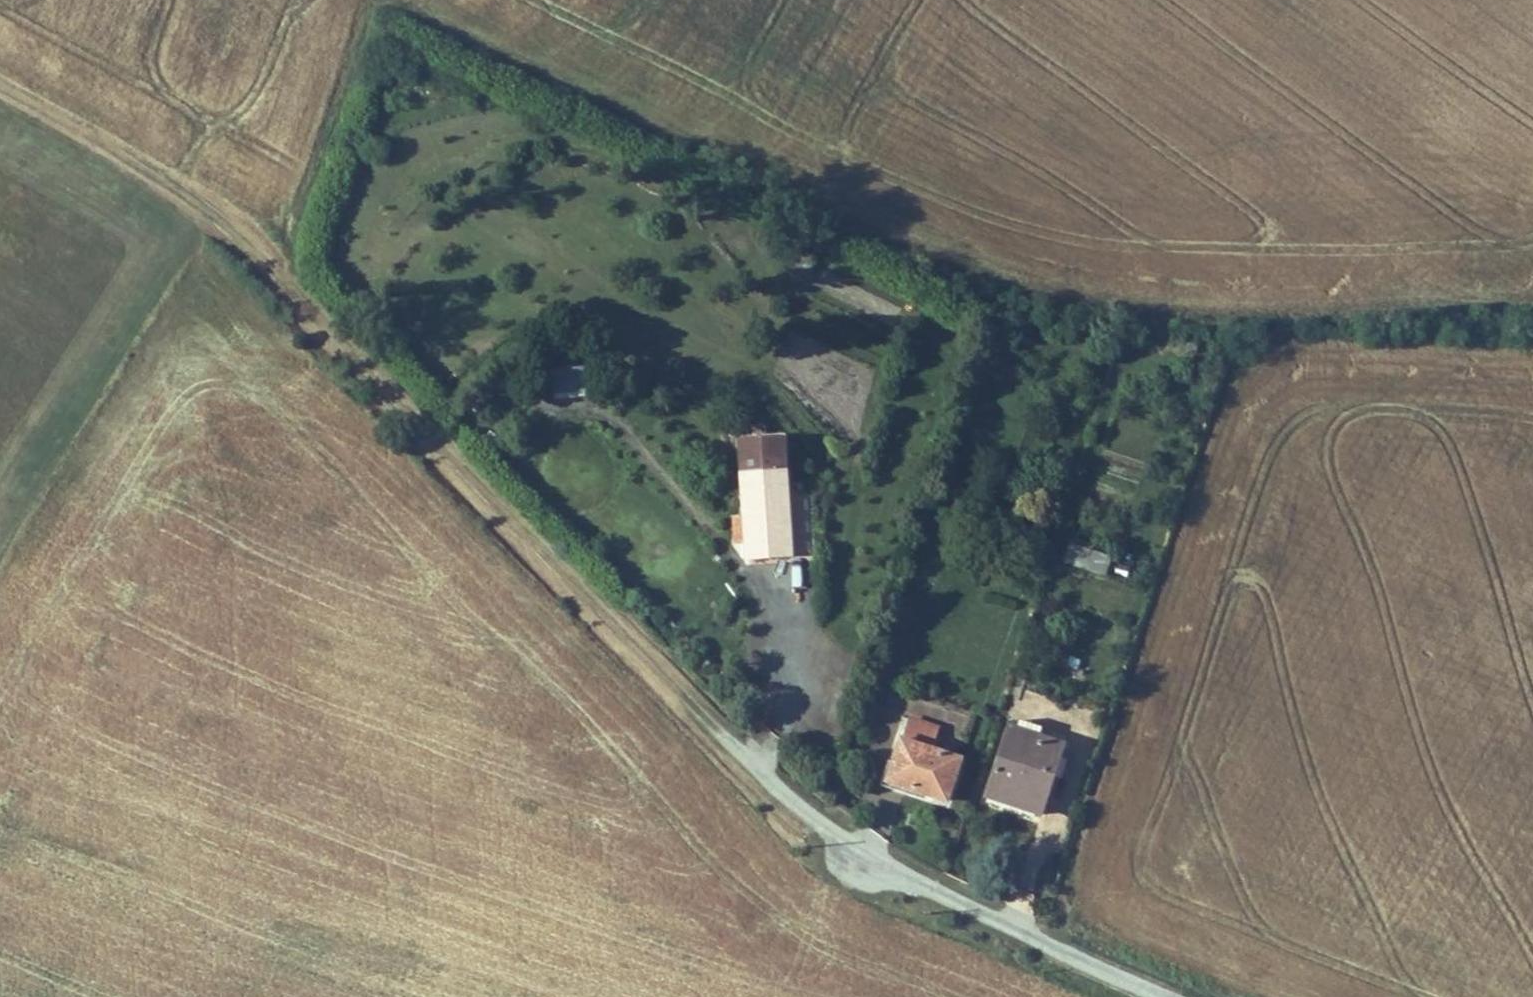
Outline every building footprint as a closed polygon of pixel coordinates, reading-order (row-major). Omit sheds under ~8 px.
[(582,356),(549,356),(550,373),(582,373),(582,356)] [(794,555),(787,434),(738,436),(745,558),(794,555)] [(1114,556),(1068,542),(1063,560),(1108,574),(1114,556)] [(940,726),(905,715),(882,786),(948,806),(964,756),(934,747),(940,726)] [(1067,744),(1009,724),(984,797),(1042,817),(1067,744)]
